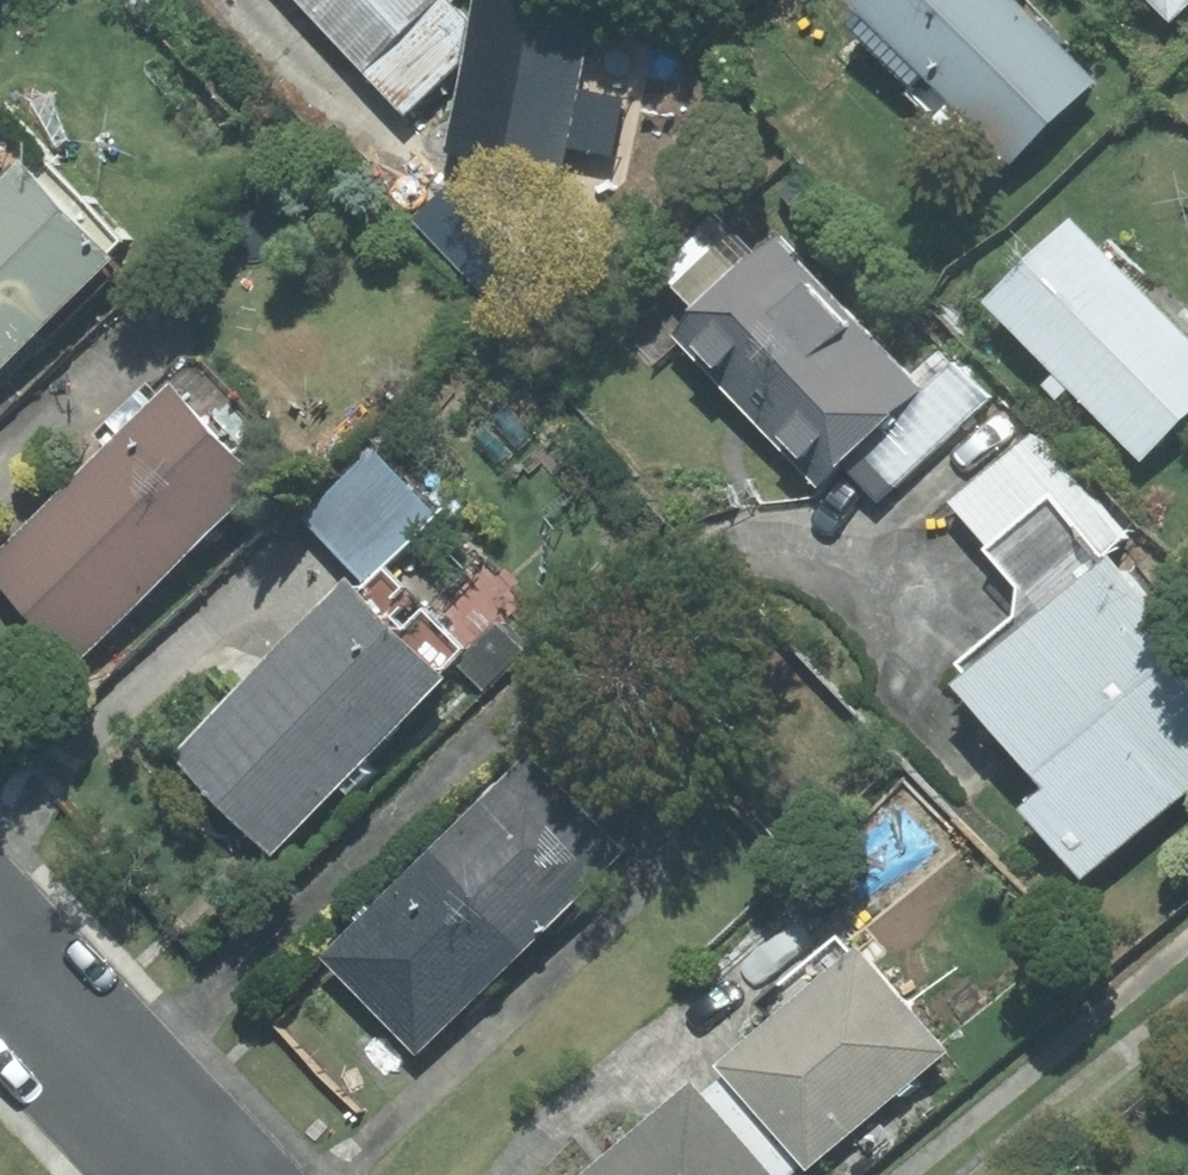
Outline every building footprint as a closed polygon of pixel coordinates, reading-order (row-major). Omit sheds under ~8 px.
[(427,0),(296,0),(359,65),(427,0)] [(359,65),(404,114),(463,57),(469,22),(447,0),(427,0),(359,65)] [(469,22),(463,57),(446,149),(562,170),(567,147),(612,155),(623,98),(577,90),(593,0),(473,0),(469,22)] [(852,1),(863,12),(848,26),(957,137),(972,123),(1007,159),(1090,79),(1058,47),(1065,40),(1025,0),(853,0),(852,1)] [(1167,19),(1187,0),(1148,0),(1167,19)] [(110,259),(105,254),(120,241),(47,166),(33,179),(18,164),(0,182),(0,365),(110,259)] [(984,301),(1140,459),(1187,412),(1187,343),(1139,294),(1152,281),(1108,237),(1098,247),(1070,218),(984,301)] [(697,314),(676,334),(816,482),(840,460),(918,387),(907,374),(776,236),(756,255),(732,230),(671,287),(697,314)] [(918,387),(840,460),(878,501),(993,394),(943,341),(907,374),(918,387)] [(178,357),(97,434),(111,449),(0,556),(0,582),(70,654),(255,477),(248,469),(279,439),(201,359),(178,357)] [(949,501),(984,544),(1048,487),(1105,551),(1128,532),(1037,426),(949,501)] [(435,514),(369,443),(295,512),(362,582),(435,514)] [(944,683),(1035,786),(1010,807),(1080,887),(1187,792),(1187,645),(1105,551),(1048,487),(984,544),(1019,584),(1016,620),(944,683)] [(172,758),(268,853),(441,677),(434,670),(459,644),(384,571),(359,597),(345,583),(172,758)] [(521,649),(494,621),(454,661),(481,689),(521,649)] [(427,853),(522,950),(624,850),(528,753),(427,853)] [(321,956),(416,1053),(522,950),(427,853),(321,956)] [(786,1009),(719,1065),(725,1073),(801,1161),(805,1166),(942,1051),(854,947),(848,952),(835,937),(770,991),(786,1009)] [(699,1095),(767,1174),(784,1174),(801,1161),(725,1073),(699,1095)] [(699,1095),(689,1084),(582,1174),(767,1174),(699,1095)]
